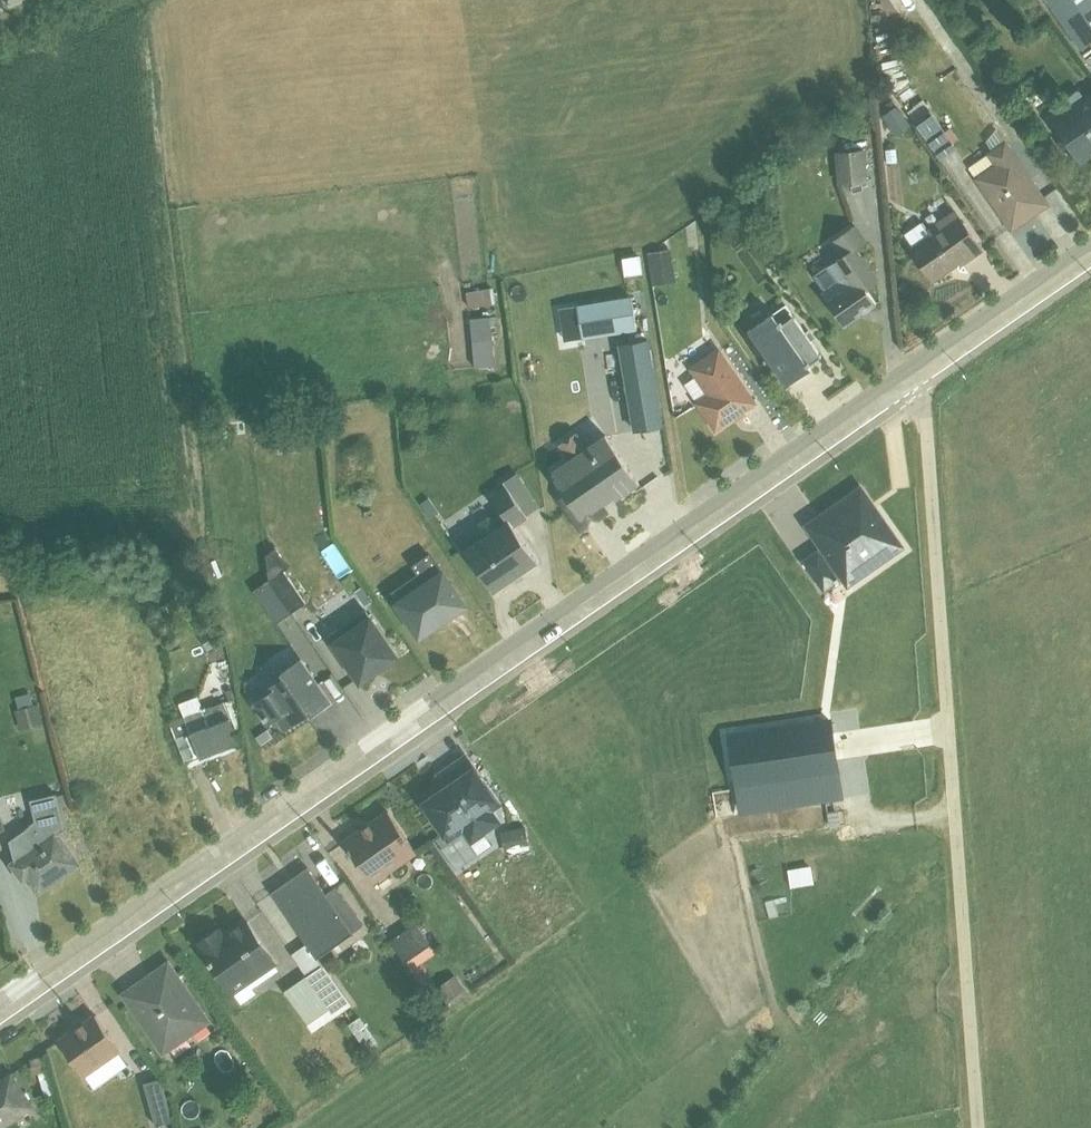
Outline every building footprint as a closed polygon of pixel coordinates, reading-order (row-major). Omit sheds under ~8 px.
[(1081,48),(1090,41),(1090,0),(1048,0),(1081,48)] [(901,60),(880,65),(881,72),(883,71),(894,92),(910,80),(901,60)] [(1052,118),(1078,155),(1090,146),(1090,91),(1052,118)] [(911,100),(903,105),(940,160),(957,148),(924,100),(915,106),(911,100)] [(889,113),(883,117),(896,137),(912,126),(899,106),(897,107),(893,101),(885,107),(889,113)] [(987,155),(969,167),(1012,230),(1049,205),(998,130),(987,142),(992,150),(986,154),(987,155)] [(1078,155),(1082,160),(1090,154),(1090,146),(1078,155)] [(865,150),(836,152),(838,184),(868,182),(865,150)] [(930,234),(913,246),(909,248),(923,268),(922,269),(926,276),(930,277),(934,281),(960,263),(962,265),(983,251),(954,210),(927,229),(930,234)] [(930,234),(927,229),(923,223),(905,235),(913,246),(930,234)] [(840,257),(814,276),(825,291),(822,293),(845,326),(862,314),(864,315),(874,309),(872,307),(877,304),(867,289),(876,282),(877,278),(856,248),(867,240),(856,224),(830,242),(840,257)] [(671,249),(651,252),(656,285),(676,281),(671,249)] [(641,256),(623,258),(625,276),(643,273),(641,256)] [(484,305),(483,285),(456,287),(458,306),(484,305)] [(632,296),(578,305),(584,338),(638,328),(632,296)] [(786,304),(748,331),(787,386),(812,369),(809,366),(822,356),(786,304)] [(490,317),(470,319),(475,368),(494,367),(490,317)] [(649,340),(621,345),(636,430),(663,426),(649,340)] [(695,377),(686,383),(697,400),(696,401),(716,431),(734,419),(732,416),(738,412),(742,418),(747,414),(745,411),(756,403),(718,348),(689,368),(695,377)] [(570,459),(554,470),(559,476),(555,478),(566,495),(560,499),(582,532),(608,513),(602,505),(614,497),(616,500),(640,484),(607,436),(590,447),(579,431),(560,445),(570,459)] [(506,487),(526,518),(541,508),(517,473),(503,483),(506,487)] [(879,548),(876,563),(903,544),(862,486),(805,526),(821,549),(819,550),(824,556),(828,553),(820,542),(821,542),(811,527),(832,512),(836,517),(844,512),(840,506),(861,492),(893,538),(879,548)] [(526,518),(506,487),(491,496),(507,521),(500,525),(495,517),(488,517),(480,521),(478,530),(483,538),(465,549),(494,592),(538,562),(514,526),(526,518)] [(824,556),(819,550),(804,561),(825,592),(842,580),(845,584),(876,563),(879,548),(893,538),(861,492),(840,506),(844,512),(836,517),(832,512),(811,527),(821,542),(820,542),(828,553),(824,556)] [(410,505),(424,521),(433,513),(419,497),(410,505)] [(419,573),(392,591),(420,635),(442,620),(445,624),(468,609),(430,554),(413,565),(419,573)] [(284,570),(269,580),(291,613),(306,603),(284,570)] [(366,610),(329,636),(361,682),(381,668),(380,666),(395,655),(366,610)] [(315,687),(319,684),(302,659),(282,672),(284,676),(272,684),(275,688),(254,702),(269,725),(276,720),(284,715),(292,726),(311,714),(312,716),(327,705),(315,687)] [(315,687),(327,705),(331,702),(319,684),(315,687)] [(19,709),(15,711),(21,731),(44,724),(39,704),(35,705),(31,693),(16,697),(19,709)] [(185,717),(172,722),(187,763),(240,742),(225,702),(204,709),(199,696),(179,703),(185,717)] [(284,715),(276,720),(284,732),(292,726),(284,715)] [(738,790),(840,772),(832,721),(728,739),(738,790)] [(466,759),(477,774),(479,772),(467,754),(437,775),(442,782),(419,798),(431,816),(434,815),(423,799),(434,792),(442,793),(450,787),(442,775),(466,759)] [(423,799),(434,815),(442,826),(452,840),(463,832),(471,844),(486,834),(502,822),(494,811),(499,807),(477,774),(466,759),(442,775),(450,787),(442,793),(434,792),(423,799)] [(36,821),(8,841),(13,859),(8,862),(21,880),(27,876),(39,893),(79,865),(59,836),(67,831),(58,794),(31,800),(36,821)] [(362,830),(345,842),(349,848),(348,850),(350,854),(352,853),(374,884),(418,853),(389,811),(372,823),(373,825),(363,832),(362,830)] [(452,840),(442,826),(438,828),(449,843),(441,849),(456,870),(493,844),(486,834),(471,844),(463,832),(452,840)] [(526,826),(501,831),(506,854),(530,849),(526,826)] [(801,859),(776,864),(781,884),(805,878),(801,859)] [(308,975),(335,1017),(352,1005),(318,957),(364,924),(337,886),(327,893),(309,867),(273,892),(308,942),(292,953),(308,975)] [(235,993),(275,965),(277,964),(248,921),(225,937),(219,929),(199,944),(232,995),(235,993)] [(416,922),(389,940),(432,998),(440,992),(448,1004),(465,990),(456,976),(438,989),(421,964),(437,953),(416,922)] [(169,964),(125,994),(166,1054),(210,1023),(169,964)] [(275,965),(235,993),(242,1003),(256,993),(252,988),(278,969),(275,965)] [(335,1017),(308,975),(285,991),(313,1031),(335,1017)] [(350,1012),(339,1020),(354,1043),(366,1035),(350,1012)] [(86,1076),(120,1052),(96,1015),(60,1040),(85,1077),(86,1076)] [(120,1052),(86,1076),(95,1088),(129,1064),(120,1052)] [(47,1062),(33,1066),(35,1073),(39,1072),(46,1096),(55,1093),(47,1062)] [(0,1082),(0,1127),(5,1127),(35,1107),(12,1074),(0,1082)] [(162,1078),(144,1082),(156,1126),(173,1121),(162,1078)] [(187,1111),(189,1096),(175,1094),(172,1108),(187,1111)]
